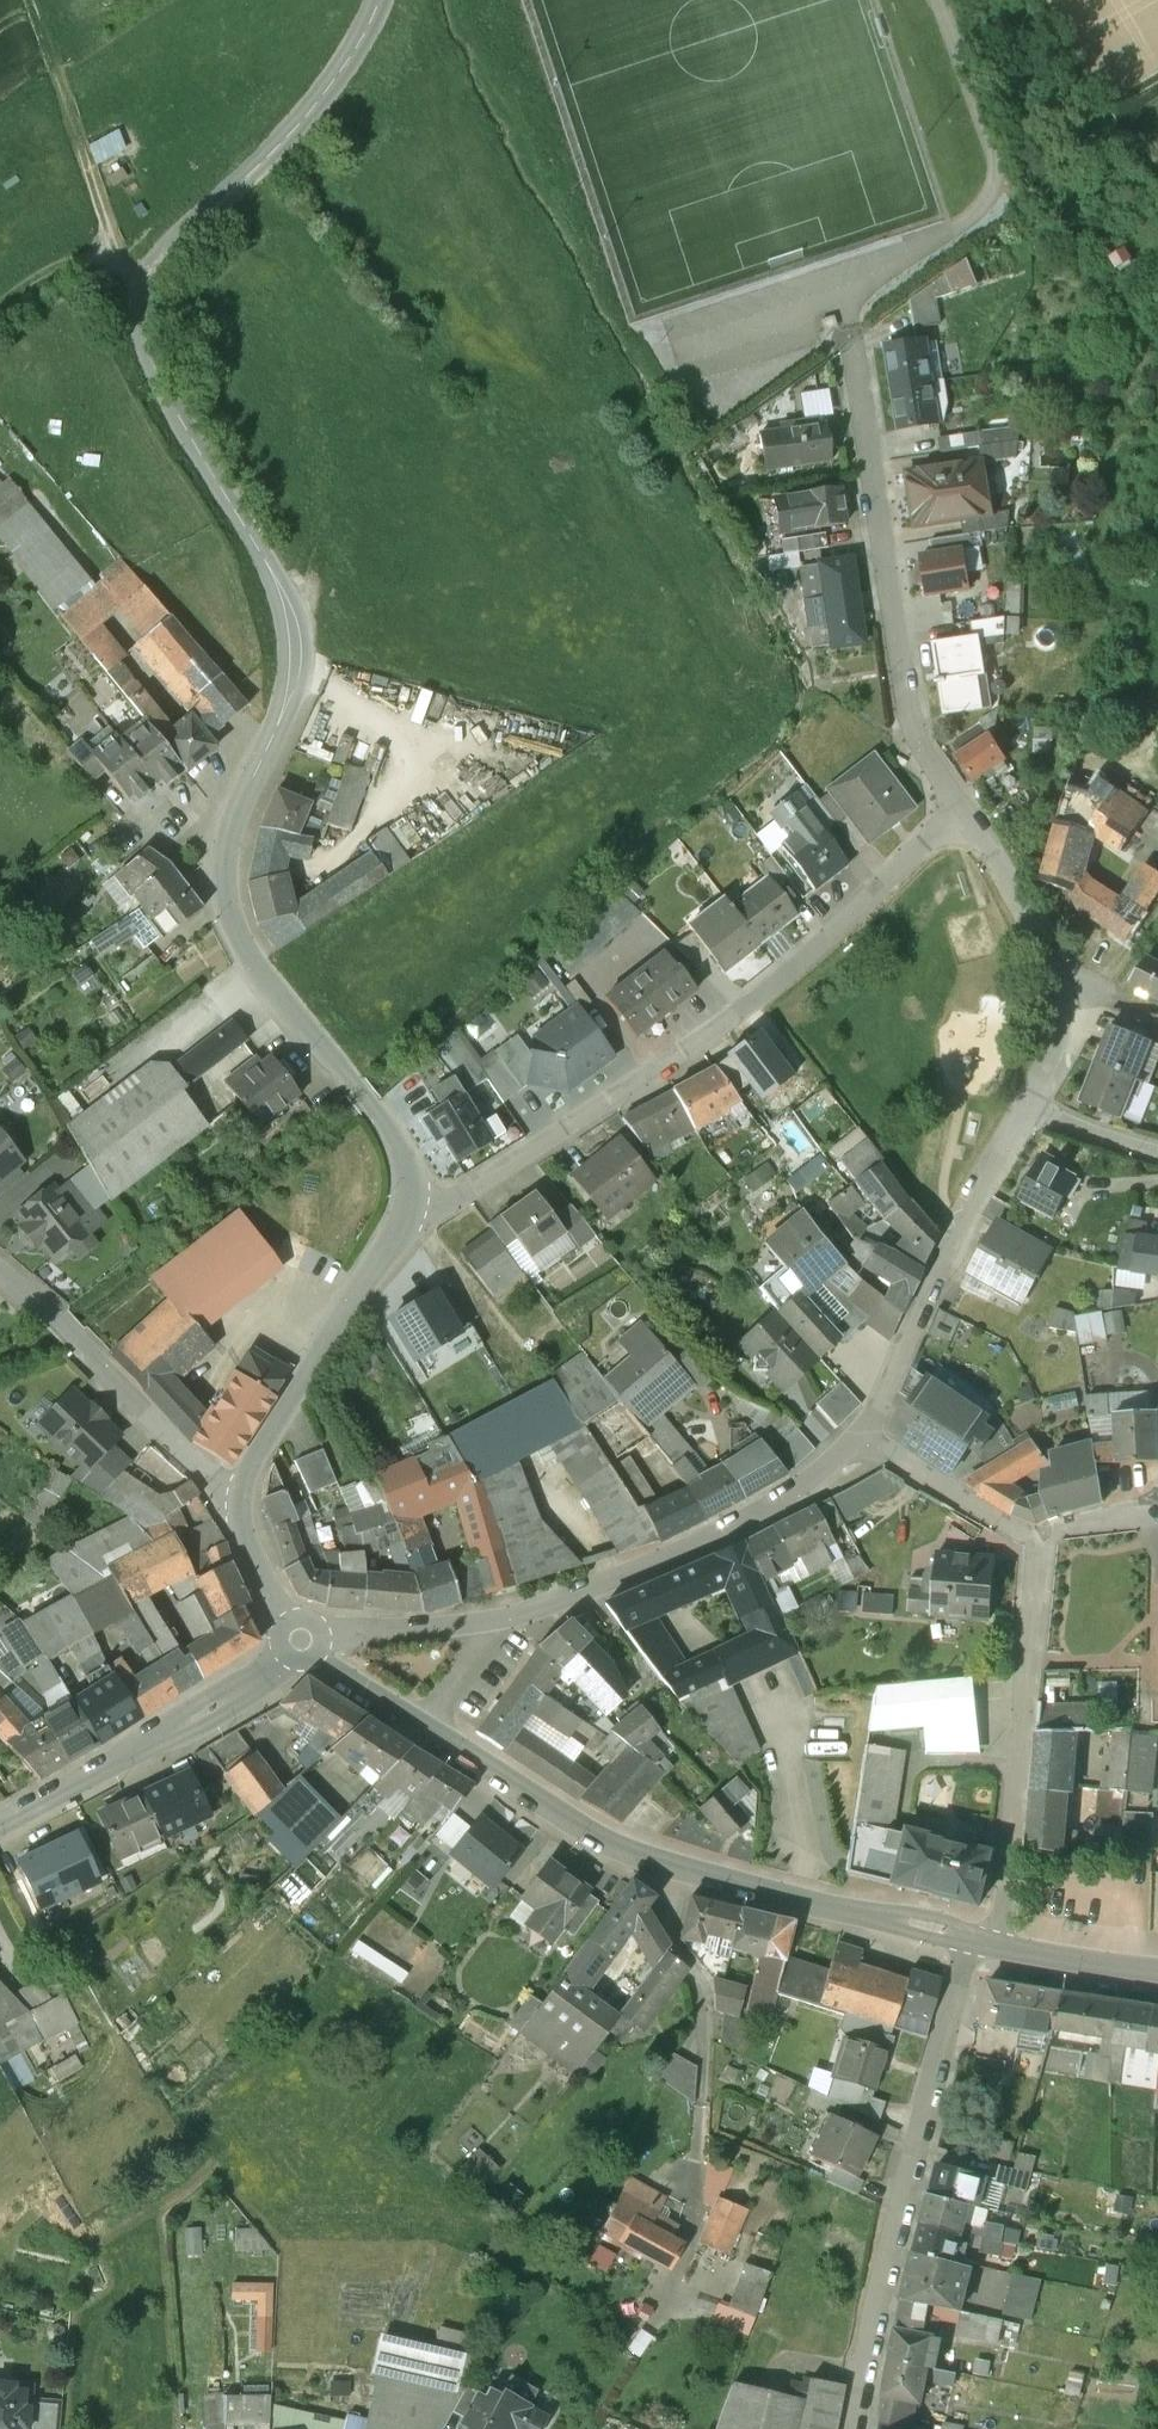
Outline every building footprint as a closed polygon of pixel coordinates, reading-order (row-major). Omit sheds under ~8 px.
[(114,127),(85,143),(96,162),(125,146),(114,127)] [(1109,274),(1128,264),(1118,247),(1100,257),(1109,274)] [(960,267),(937,283),(948,298),(970,282),(960,267)] [(908,303),(913,329),(943,325),(937,283),(908,303)] [(925,342),(888,348),(894,389),(931,383),(925,342)] [(931,383),(894,389),(900,429),(937,423),(931,383)] [(783,391),(759,408),(766,418),(768,421),(792,404),(783,391)] [(766,418),(759,408),(739,423),(746,432),(766,418)] [(817,419),(785,424),(786,431),(779,432),(784,468),(830,461),(829,450),(834,449),(832,434),(827,435),(825,425),(818,426),(817,419)] [(980,433),(982,448),(1018,442),(1021,426),(980,433)] [(779,432),(758,435),(763,471),(784,468),(779,432)] [(966,435),(968,450),(982,448),(980,433),(966,435)] [(966,435),(941,439),(943,454),(968,450),(966,435)] [(1018,442),(982,448),(985,464),(1016,459),(1018,442)] [(969,465),(908,474),(908,475),(911,474),(915,498),(912,498),(916,528),(962,520),(962,519),(959,503),(975,501),(969,465)] [(0,485),(0,541),(60,616),(95,587),(91,582),(5,481),(2,484),(0,485)] [(839,488),(775,498),(780,534),(844,524),(839,488)] [(1008,512),(962,519),(962,520),(962,521),(963,521),(965,536),(1007,529),(1008,516),(1008,512)] [(780,541),(782,555),(827,549),(825,534),(780,541)] [(963,550),(920,557),(926,596),(969,589),(963,550)] [(853,558),(816,564),(816,566),(826,625),(829,647),(829,650),(867,645),(853,558)] [(119,559),(91,582),(95,587),(60,616),(106,674),(120,663),(127,658),(102,626),(119,612),(142,640),(169,617),(119,559)] [(807,627),(826,625),(816,566),(798,569),(807,627)] [(1005,599),(1004,618),(1020,619),(1022,583),(1006,582),(1005,599)] [(246,708),(169,617),(142,640),(132,649),(188,715),(190,713),(210,739),(246,708)] [(971,624),(973,640),(979,639),(980,641),(1003,638),(1004,618),(971,624)] [(1004,618),(1003,638),(1019,637),(1020,619),(1004,618)] [(810,650),(829,647),(826,625),(807,627),(810,650)] [(0,634),(0,653),(9,646),(0,634)] [(973,640),(933,645),(943,716),(982,711),(977,678),(984,677),(980,641),(979,639),(973,640)] [(120,663),(106,674),(144,721),(158,738),(172,727),(120,663)] [(989,737),(992,742),(996,711),(978,721),(982,727),(988,737),(989,737)] [(172,727),(158,738),(180,766),(187,775),(219,750),(210,739),(190,713),(188,715),(172,727)] [(158,738),(144,721),(120,741),(120,742),(152,782),(156,787),(160,783),(163,786),(178,773),(176,770),(180,766),(158,738)] [(982,727),(951,747),(957,757),(988,737),(982,727)] [(120,741),(116,736),(93,756),(92,757),(104,772),(128,801),(132,798),(135,801),(151,788),(148,785),(152,782),(120,742),(120,741)] [(988,737),(957,757),(971,779),(1001,759),(992,742),(989,737),(988,737)] [(93,756),(81,741),(68,752),(91,782),(104,772),(92,757),(93,756)] [(873,755),(853,770),(858,777),(833,797),(847,815),(868,842),(868,843),(914,808),(873,755)] [(1116,756),(1078,755),(1057,821),(1089,831),(1093,834),(1116,792),(1105,785),(1116,756)] [(906,762),(898,756),(895,761),(903,766),(906,762)] [(338,851),(348,841),(369,774),(345,767),(337,792),(320,842),(330,844),(329,849),(338,851)] [(311,840),(320,842),(337,792),(319,786),(312,805),(298,837),(311,840)] [(297,840),(298,837),(312,805),(275,789),(256,832),(293,839),(297,840)] [(1148,813),(1116,792),(1093,834),(1121,852),(1125,847),(1148,813)] [(765,816),(785,844),(813,822),(801,806),(793,795),(765,816)] [(835,823),(814,796),(801,806),(813,822),(815,821),(824,833),(835,823)] [(868,842),(847,815),(835,823),(856,850),(868,842)] [(824,833),(815,821),(813,822),(785,844),(781,847),(814,890),(828,879),(829,880),(849,864),(824,833)] [(1089,831),(1057,821),(1049,848),(1040,882),(1072,893),(1077,875),(1089,831)] [(370,854),(386,876),(408,861),(385,828),(363,844),(370,854)] [(293,839),(256,832),(252,855),(283,862),(289,863),(289,860),(293,839)] [(293,839),(289,860),(307,864),(309,855),(311,840),(298,837),(297,840),(293,839)] [(311,840),(309,855),(327,859),(329,849),(330,844),(320,842),(311,840)] [(91,864),(101,876),(122,858),(112,847),(91,864)] [(1132,851),(1125,847),(1121,852),(1128,856),(1132,851)] [(146,849),(127,867),(146,882),(167,865),(146,849)] [(291,915),(256,924),(275,950),(386,876),(370,854),(289,908),(291,915)] [(283,862),(252,855),(247,884),(281,875),(283,862)] [(788,880),(771,857),(758,867),(767,878),(768,878),(776,889),(788,880)] [(1140,863),(1135,869),(1143,874),(1147,867),(1140,863)] [(146,882),(133,893),(135,896),(143,906),(178,879),(167,865),(146,882)] [(133,893),(146,882),(127,867),(112,879),(129,901),(135,896),(133,893)] [(1108,925),(1126,937),(1157,891),(1157,874),(1147,867),(1143,874),(1119,908),(1108,925)] [(281,875),(247,884),(256,924),(291,915),(289,908),(281,875)] [(1119,908),(1089,887),(1077,875),(1072,893),(1080,906),(1108,925),(1119,908)] [(767,878),(730,906),(759,944),(796,915),(776,889),(768,878),(767,878)] [(202,909),(178,879),(143,906),(166,934),(168,937),(202,909)] [(618,892),(551,951),(570,975),(640,913),(618,892)] [(724,898),(707,912),(711,917),(695,931),(690,925),(688,926),(693,932),(711,956),(724,972),(759,944),(730,906),(724,898)] [(143,906),(126,917),(135,931),(131,934),(133,937),(143,950),(166,934),(143,906)] [(112,947),(113,950),(133,937),(131,934),(135,931),(126,917),(89,941),(99,955),(112,947)] [(711,956),(693,932),(674,947),(696,968),(711,956)] [(41,947),(53,965),(73,952),(60,934),(41,947)] [(664,953),(604,998),(635,1038),(696,991),(677,966),(675,968),(664,953)] [(132,972),(142,986),(163,971),(153,957),(132,972)] [(1145,959),(1128,987),(1157,1002),(1157,966),(1145,959)] [(591,1002),(574,980),(563,988),(580,1011),(591,1002)] [(577,1009),(562,1020),(560,1029),(530,1050),(535,1056),(531,1082),(568,1088),(570,1075),(577,1069),(583,1077),(611,1056),(577,1009)] [(229,1023),(170,1068),(184,1085),(243,1040),(229,1023)] [(1151,1044),(1110,1027),(1095,1062),(1136,1080),(1151,1044)] [(728,1057),(749,1084),(761,1101),(794,1076),(759,1030),(726,1055),(728,1057)] [(528,1052),(517,1036),(494,1052),(496,1055),(497,1054),(522,1089),(531,1082),(535,1056),(530,1050),(528,1052)] [(428,1094),(452,1079),(432,1054),(414,1070),(428,1094)] [(503,1103),(522,1089),(497,1054),(496,1055),(478,1068),(503,1103)] [(161,1055),(66,1128),(109,1200),(187,1138),(161,1103),(184,1085),(170,1068),(161,1055)] [(259,1064),(256,1059),(238,1072),(242,1076),(228,1087),(239,1103),(257,1127),(299,1095),(269,1056),(259,1064)] [(715,1068),(735,1094),(749,1084),(728,1057),(715,1067),(715,1068)] [(1136,1080),(1095,1062),(1079,1101),(1124,1120),(1140,1082),(1136,1080)] [(715,1068),(710,1071),(721,1091),(714,1095),(724,1113),(727,1112),(735,1106),(732,1102),(737,1098),(735,1094),(715,1068)] [(452,1079),(428,1094),(437,1109),(420,1120),(432,1139),(439,1135),(456,1163),(492,1141),(481,1124),(463,1095),(476,1087),(466,1070),(452,1079)] [(710,1071),(673,1090),(694,1129),(724,1113),(714,1095),(721,1091),(710,1071)] [(207,1122),(184,1085),(161,1103),(187,1138),(207,1122)] [(673,1090),(643,1107),(654,1127),(656,1126),(666,1121),(675,1139),(694,1129),(673,1090)] [(735,1106),(727,1112),(739,1128),(753,1118),(740,1102),(735,1106)] [(242,1139),(257,1127),(239,1103),(223,1114),(242,1139)] [(654,1127),(643,1107),(623,1118),(645,1149),(663,1139),(656,1126),(654,1127)] [(494,1116),(481,1124),(492,1141),(505,1133),(494,1116)] [(18,1162),(0,1139),(0,1176),(18,1162)] [(663,1139),(645,1149),(655,1161),(670,1150),(666,1144),(663,1139)] [(619,1140),(572,1177),(598,1210),(614,1212),(652,1181),(619,1140)] [(834,1164),(847,1182),(879,1162),(864,1142),(834,1164)] [(1055,1162),(1043,1156),(1020,1199),(1055,1218),(1067,1195),(1072,1198),(1081,1182),(1052,1167),(1055,1162)] [(847,1182),(825,1195),(840,1219),(849,1214),(865,1204),(880,1221),(908,1201),(879,1162),(847,1182)] [(741,1182),(751,1196),(776,1177),(766,1164),(741,1182)] [(99,1218),(72,1183),(55,1196),(83,1231),(99,1218)] [(50,1190),(19,1214),(27,1224),(21,1228),(34,1246),(40,1241),(54,1259),(71,1246),(68,1242),(83,1231),(55,1196),(50,1190)] [(530,1198),(519,1206),(500,1219),(499,1220),(514,1242),(529,1262),(531,1260),(528,1255),(542,1245),(546,1250),(564,1237),(533,1195),(530,1197),(530,1198)] [(1021,1212),(994,1196),(983,1216),(997,1224),(1011,1231),(1021,1212)] [(908,1201),(880,1221),(892,1236),(899,1241),(919,1253),(937,1240),(908,1201)] [(595,1236),(570,1206),(557,1215),(580,1247),(595,1236)] [(238,1211),(205,1237),(223,1262),(239,1285),(274,1261),(238,1211)] [(849,1214),(840,1219),(853,1239),(861,1234),(849,1214)] [(514,1242),(499,1220),(500,1219),(499,1218),(486,1227),(503,1250),(514,1242)] [(811,1226),(806,1219),(768,1250),(787,1272),(788,1273),(807,1295),(820,1285),(844,1264),(828,1247),(818,1236),(811,1226)] [(838,1238),(822,1219),(811,1226),(818,1236),(828,1247),(838,1238)] [(1149,1224),(1131,1221),(1127,1236),(1145,1237),(1149,1224)] [(1011,1231),(997,1224),(969,1272),(971,1273),(997,1287),(1024,1302),(1051,1255),(1011,1231)] [(503,1250),(486,1227),(468,1241),(470,1244),(453,1256),(487,1301),(522,1276),(503,1250)] [(861,1234),(853,1239),(866,1246),(884,1251),(890,1240),(867,1229),(861,1234)] [(1127,1236),(1118,1272),(1157,1270),(1157,1238),(1145,1237),(1127,1236)] [(194,1282),(223,1262),(205,1237),(174,1258),(194,1282)] [(866,1246),(853,1239),(846,1251),(859,1261),(866,1246)] [(899,1241),(892,1253),(920,1275),(928,1259),(919,1253),(899,1241)] [(920,1275),(892,1253),(884,1251),(866,1246),(859,1261),(880,1277),(891,1284),(911,1295),(920,1275)] [(847,1302),(865,1283),(844,1264),(820,1285),(844,1306),(847,1302)] [(807,1295),(788,1273),(787,1272),(762,1294),(775,1312),(778,1314),(815,1355),(816,1356),(838,1338),(802,1299),(807,1295)] [(997,1287),(971,1273),(961,1290),(989,1303),(997,1287)] [(885,1298),(865,1283),(847,1302),(870,1319),(885,1298)] [(903,1312),(911,1295),(891,1284),(885,1298),(903,1312)] [(459,1334),(471,1327),(446,1286),(435,1293),(459,1334)] [(1140,1290),(1115,1292),(1112,1310),(1139,1305),(1140,1290)] [(1101,1292),(1097,1313),(1112,1310),(1115,1292),(1101,1292)] [(445,1342),(459,1334),(435,1293),(390,1320),(413,1361),(428,1352),(429,1355),(446,1345),(445,1342)] [(903,1312),(885,1298),(870,1319),(868,1323),(891,1339),(903,1312)] [(171,1301),(112,1355),(125,1369),(184,1315),(171,1301)] [(1055,1310),(1050,1329),(1075,1336),(1080,1317),(1055,1310)] [(962,1318),(946,1311),(939,1326),(957,1333),(958,1331),(959,1326),(962,1318)] [(778,1314),(775,1312),(754,1332),(752,1372),(767,1373),(782,1390),(814,1361),(811,1358),(815,1355),(778,1314)] [(204,1337),(184,1315),(125,1369),(179,1428),(189,1413),(160,1378),(194,1346),(197,1343),(204,1337)] [(673,1367),(650,1340),(651,1331),(646,1327),(636,1326),(631,1331),(630,1338),(617,1349),(631,1365),(604,1388),(616,1404),(627,1416),(645,1401),(655,1413),(689,1385),(673,1367)] [(214,1346),(204,1337),(197,1343),(202,1347),(208,1353),(214,1346)] [(545,1377),(551,1384),(576,1422),(613,1480),(635,1464),(656,1450),(627,1416),(616,1404),(604,1388),(576,1350),(563,1359),(566,1363),(545,1377)] [(251,1351),(239,1370),(245,1373),(248,1369),(254,1372),(247,1383),(269,1397),(284,1372),(251,1351)] [(712,1377),(690,1352),(673,1367),(689,1385),(696,1390),(712,1377)] [(248,1369),(245,1373),(239,1370),(235,1376),(247,1383),(254,1372),(248,1369)] [(235,1376),(202,1428),(189,1413),(179,1428),(192,1443),(230,1466),(273,1399),(269,1397),(247,1383),(235,1376)] [(860,1405),(840,1383),(815,1405),(836,1428),(860,1405)] [(551,1384),(444,1439),(467,1477),(473,1475),(576,1422),(551,1384)] [(71,1394),(41,1426),(51,1436),(52,1443),(60,1451),(67,1451),(84,1468),(86,1469),(107,1446),(116,1437),(101,1422),(103,1420),(101,1418),(98,1422),(89,1413),(92,1409),(90,1408),(88,1410),(71,1394)] [(1087,1399),(1089,1419),(1110,1416),(1108,1394),(1087,1399)] [(655,1413),(645,1401),(627,1416),(656,1450),(670,1466),(679,1459),(680,1460),(689,1453),(655,1413)] [(977,1437),(932,1407),(908,1443),(952,1473),(977,1437)] [(777,1419),(767,1412),(748,1427),(761,1446),(766,1452),(793,1427),(782,1414),(777,1419)] [(1116,1414),(1118,1444),(1120,1461),(1157,1460),(1157,1414),(1157,1412),(1116,1414)] [(505,1581),(655,1543),(636,1514),(613,1480),(576,1422),(473,1475),(477,1483),(487,1508),(497,1548),(505,1581)] [(793,1427),(766,1452),(786,1475),(814,1450),(794,1427),(793,1428),(793,1427)] [(373,1479),(385,1513),(411,1505),(455,1490),(477,1483),(473,1475),(467,1477),(444,1439),(407,1454),(411,1463),(373,1479)] [(1032,1439),(1017,1449),(1036,1468),(1048,1460),(1032,1439)] [(1120,1461),(1118,1444),(1094,1447),(1097,1466),(1120,1461)] [(107,1446),(86,1469),(84,1468),(71,1481),(98,1497),(115,1480),(128,1466),(107,1446)] [(761,1446),(697,1481),(680,1460),(679,1459),(670,1466),(668,1468),(684,1488),(703,1519),(786,1475),(766,1452),(761,1446)] [(1094,1447),(1053,1454),(1056,1472),(1045,1474),(1048,1494),(1043,1496),(1051,1518),(1103,1504),(1097,1466),(1094,1447)] [(1017,1449),(964,1481),(989,1499),(1003,1488),(1005,1487),(1036,1468),(1017,1449)] [(319,1456),(291,1467),(309,1499),(335,1488),(319,1456)] [(635,1464),(613,1480),(636,1514),(659,1501),(635,1464)] [(267,1506),(275,1530),(282,1527),(274,1508),(280,1506),(278,1502),(283,1499),(266,1466),(261,1482),(262,1508),(267,1506)] [(72,1482),(51,1470),(41,1488),(36,1485),(29,1498),(33,1500),(23,1520),(42,1534),(72,1482)] [(137,1495),(115,1480),(98,1497),(124,1513),(137,1495)] [(202,1492),(191,1481),(177,1490),(188,1501),(202,1492)] [(477,1483),(455,1490),(462,1516),(487,1508),(477,1483)] [(1019,1502),(1005,1487),(1003,1488),(989,1499),(1013,1515),(1019,1502)] [(659,1501),(636,1514),(655,1543),(703,1519),(684,1488),(659,1501)] [(858,1516),(845,1491),(828,1499),(841,1525),(858,1516)] [(167,1518),(137,1495),(124,1513),(128,1518),(149,1552),(160,1546),(155,1538),(172,1529),(167,1518)] [(1043,1496),(1020,1503),(1019,1502),(1013,1515),(1038,1526),(1051,1518),(1043,1496)] [(155,1538),(160,1546),(175,1539),(216,1521),(206,1499),(167,1518),(172,1529),(155,1538)] [(828,1499),(813,1507),(826,1532),(841,1525),(828,1499)] [(302,1550),(295,1521),(285,1503),(280,1506),(274,1508),(282,1527),(275,1530),(288,1571),(305,1562),(302,1550)] [(385,1513),(404,1564),(429,1555),(411,1505),(385,1513)] [(813,1507),(799,1516),(764,1532),(780,1562),(796,1553),(803,1566),(806,1573),(824,1564),(819,1553),(833,1545),(826,1532),(813,1507)] [(487,1508),(462,1516),(472,1556),(497,1548),(487,1508)] [(67,1592),(72,1598),(113,1577),(149,1552),(128,1518),(45,1562),(67,1592)] [(308,1518),(295,1521),(302,1550),(314,1547),(320,1545),(312,1527),(308,1518)] [(216,1521),(175,1539),(186,1559),(202,1551),(225,1539),(216,1521)] [(328,1550),(318,1526),(312,1527),(320,1545),(321,1549),(322,1553),(328,1550)] [(345,1554),(323,1555),(329,1575),(320,1605),(362,1607),(362,1578),(362,1554),(361,1554),(361,1535),(355,1537),(352,1529),(342,1531),(345,1554)] [(764,1532),(732,1546),(752,1582),(783,1567),(780,1562),(764,1532)] [(160,1546),(149,1552),(163,1572),(186,1559),(175,1539),(160,1546)] [(732,1546),(680,1570),(693,1598),(729,1583),(740,1606),(760,1596),(752,1582),(732,1546)] [(472,1556),(470,1557),(479,1592),(505,1581),(497,1548),(472,1556)] [(212,1571),(202,1551),(186,1559),(195,1578),(212,1571)] [(429,1555),(404,1564),(409,1576),(421,1610),(440,1608),(456,1601),(443,1566),(438,1551),(429,1555)] [(139,1622),(154,1612),(145,1598),(171,1584),(163,1572),(149,1552),(113,1577),(134,1612),(139,1622)] [(972,1553),(962,1552),(962,1558),(937,1555),(935,1571),(929,1570),(929,1578),(927,1578),(927,1581),(911,1579),(909,1613),(991,1621),(996,1561),(972,1559),(972,1553)] [(470,1557),(443,1566),(456,1601),(479,1592),(470,1557)] [(243,1606),(216,1618),(204,1594),(195,1578),(186,1559),(163,1572),(171,1584),(178,1595),(188,1590),(195,1600),(185,1606),(209,1647),(191,1659),(204,1680),(237,1659),(235,1650),(258,1641),(243,1606)] [(212,1571),(195,1578),(204,1594),(242,1578),(235,1561),(212,1571)] [(308,1572),(305,1562),(288,1571),(283,1574),(293,1596),(320,1605),(329,1575),(308,1572)] [(803,1566),(797,1569),(800,1576),(806,1573),(803,1566)] [(680,1570),(658,1580),(671,1608),(693,1598),(680,1570)] [(409,1576),(378,1576),(378,1579),(362,1578),(362,1607),(421,1610),(409,1576)] [(123,1619),(134,1612),(113,1577),(72,1598),(81,1611),(106,1595),(123,1619)] [(242,1578),(204,1594),(216,1618),(243,1606),(252,1600),(242,1578)] [(605,1604),(623,1628),(652,1616),(671,1608),(658,1580),(605,1604)] [(101,1706),(83,1716),(99,1745),(142,1719),(112,1664),(98,1638),(97,1636),(81,1611),(72,1598),(67,1592),(15,1614),(23,1621),(25,1623),(43,1649),(71,1632),(96,1674),(86,1680),(101,1706)] [(780,1617),(763,1594),(760,1596),(740,1606),(758,1641),(702,1664),(712,1688),(728,1680),(747,1670),(751,1678),(770,1668),(769,1659),(794,1647),(780,1617)] [(106,1595),(81,1611),(97,1636),(117,1623),(123,1619),(106,1595)] [(136,1657),(153,1646),(139,1622),(134,1612),(123,1619),(117,1623),(136,1657)] [(160,1661),(174,1653),(175,1652),(154,1612),(139,1622),(153,1646),(160,1661)] [(579,1616),(567,1622),(577,1631),(586,1623),(579,1616)] [(623,1628),(662,1682),(689,1670),(652,1616),(623,1628)] [(565,1623),(538,1646),(562,1668),(587,1641),(577,1631),(567,1622),(565,1623)] [(7,1648),(20,1668),(23,1667),(46,1653),(43,1649),(25,1623),(1,1638),(7,1648)] [(587,1641),(562,1668),(574,1681),(600,1656),(587,1641)] [(537,1647),(516,1678),(542,1696),(552,1681),(562,1668),(538,1646),(537,1647)] [(13,1682),(26,1673),(23,1667),(20,1668),(7,1648),(0,1652),(0,1670),(13,1682)] [(191,1659),(179,1661),(174,1653),(160,1661),(143,1671),(165,1705),(204,1680),(191,1659)] [(600,1656),(574,1681),(585,1693),(605,1714),(623,1697),(609,1666),(600,1656)] [(142,1719),(165,1705),(143,1671),(133,1678),(121,1659),(112,1664),(142,1719)] [(42,1695),(49,1713),(73,1700),(52,1663),(32,1674),(44,1694),(42,1695)] [(662,1682),(678,1703),(712,1688),(702,1664),(689,1670),(662,1682)] [(0,1691),(13,1682),(0,1670),(0,1690),(0,1691)] [(307,1678),(279,1705),(271,1711),(313,1738),(327,1746),(329,1744),(331,1745),(364,1713),(307,1678)] [(542,1696),(516,1678),(500,1700),(526,1720),(544,1697),(542,1696)] [(728,1680),(712,1688),(678,1703),(683,1710),(735,1764),(738,1769),(759,1753),(728,1680)] [(868,1729),(918,1724),(927,1724),(927,1754),(982,1756),(976,1693),(974,1680),(915,1685),(873,1689),(868,1729)] [(572,1694),(552,1681),(542,1696),(544,1697),(562,1709),(566,1703),(572,1694)] [(605,1714),(602,1717),(618,1733),(639,1708),(629,1692),(623,1697),(605,1714)] [(585,1693),(568,1713),(581,1722),(582,1720),(591,1727),(602,1717),(605,1714),(585,1693)] [(4,1695),(0,1698),(0,1737),(12,1751),(38,1780),(74,1759),(49,1713),(29,1725),(4,1695)] [(74,1759),(99,1745),(83,1716),(73,1700),(49,1713),(74,1759)] [(500,1700),(475,1733),(502,1750),(523,1724),(526,1720),(500,1700)] [(572,1707),(566,1703),(562,1709),(568,1713),(572,1707)] [(1077,1728),(1077,1735),(1096,1735),(1095,1705),(1044,1705),(1043,1728),(1045,1728),(1076,1728),(1077,1728)] [(639,1708),(618,1733),(635,1748),(641,1753),(660,1733),(657,1731),(639,1708)] [(364,1713),(331,1745),(329,1744),(327,1746),(345,1762),(364,1742),(366,1744),(384,1726),(364,1713)] [(583,1764),(523,1724),(502,1750),(561,1787),(583,1764)] [(345,1762),(356,1771),(392,1731),(384,1726),(366,1744),(364,1742),(345,1762)] [(1076,1728),(1045,1728),(1043,1728),(1037,1787),(1072,1789),(1077,1735),(1077,1728),(1076,1728)] [(241,1731),(206,1748),(222,1770),(255,1814),(284,1790),(241,1731)] [(392,1731),(356,1771),(372,1785),(393,1762),(411,1743),(392,1731)] [(603,1780),(635,1748),(618,1733),(612,1740),(608,1737),(584,1763),(603,1780)] [(1135,1736),(1115,1733),(1108,1791),(1128,1794),(1129,1784),(1135,1736)] [(1135,1736),(1129,1784),(1153,1787),(1157,1746),(1157,1739),(1135,1736)] [(306,1766),(327,1746),(313,1738),(305,1745),(299,1740),(290,1749),(306,1766)] [(411,1743),(393,1762),(426,1782),(442,1763),(411,1743)] [(902,1752),(862,1747),(850,1835),(889,1840),(902,1752)] [(222,1770),(206,1748),(193,1755),(206,1779),(222,1770)] [(603,1780),(581,1802),(619,1824),(643,1797),(659,1779),(663,1774),(641,1753),(635,1748),(603,1780)] [(426,1782),(393,1762),(372,1785),(387,1796),(391,1799),(398,1792),(410,1802),(413,1798),(420,1790),(426,1782)] [(426,1782),(420,1790),(430,1797),(453,1813),(464,1798),(474,1785),(442,1763),(426,1782)] [(583,1764),(561,1787),(581,1802),(603,1780),(584,1763),(583,1764)] [(208,1816),(188,1773),(142,1794),(162,1838),(208,1816)] [(659,1779),(643,1797),(672,1823),(689,1806),(659,1779)] [(732,1780),(699,1809),(726,1840),(747,1821),(733,1805),(745,1795),(732,1780)] [(372,1785),(320,1840),(335,1854),(387,1796),(372,1785)] [(1072,1789),(1037,1787),(1032,1846),(1066,1849),(1072,1789)] [(430,1797),(420,1790),(413,1798),(427,1808),(431,1804),(430,1797)] [(142,1794),(99,1815),(107,1832),(106,1832),(108,1835),(119,1858),(162,1838),(142,1794)] [(453,1814),(435,1835),(454,1850),(472,1829),(453,1814)] [(1124,1828),(1121,1849),(1151,1851),(1153,1816),(1125,1814),(1124,1828)] [(521,1852),(480,1819),(472,1829),(454,1850),(452,1853),(493,1886),(521,1852)] [(1094,1847),(1121,1849),(1124,1828),(1096,1826),(1094,1847)] [(41,1911),(101,1882),(76,1830),(16,1859),(41,1911)] [(993,1853),(963,1846),(964,1841),(940,1835),(938,1840),(906,1832),(900,1851),(851,1839),(845,1874),(979,1906),(993,1853)] [(276,1887),(298,1908),(325,1881),(303,1859),(276,1887)] [(586,1892),(548,1864),(524,1897),(524,1898),(509,1918),(526,1930),(531,1923),(553,1938),(561,1927),(586,1892)] [(632,1880),(585,1940),(605,1955),(619,1936),(644,1955),(657,1964),(661,1958),(663,1955),(656,1950),(663,1941),(644,1907),(653,1894),(632,1880)] [(586,1892),(561,1927),(574,1936),(599,1901),(586,1892)] [(741,1911),(689,1900),(684,1938),(684,1939),(703,1944),(706,1934),(719,1938),(736,1942),(741,1911)] [(778,1918),(741,1911),(736,1942),(734,1955),(756,1962),(765,1964),(778,1918)] [(797,1924),(778,1918),(765,1964),(781,1969),(783,1963),(797,1924)] [(711,1962),(705,1970),(713,1982),(722,1984),(728,1960),(714,1957),(719,1938),(706,1934),(703,1944),(710,1953),(707,1957),(711,1962)] [(703,1944),(684,1939),(705,1970),(711,1962),(707,1957),(710,1953),(703,1944)] [(605,1955),(585,1940),(554,1981),(573,1996),(605,1955)] [(406,1974),(358,1943),(352,1951),(400,1982),(406,1974)] [(837,1943),(830,1965),(855,1973),(862,1951),(837,1943)] [(657,1964),(644,1955),(638,1963),(650,1972),(657,1964)] [(756,1962),(734,1955),(729,1987),(733,1988),(747,1993),(751,1995),(752,1989),(756,1962)] [(650,1972),(642,1982),(660,1997),(680,1972),(661,1958),(657,1964),(650,1972)] [(756,1962),(752,1989),(776,1993),(781,1969),(765,1964),(756,1962)] [(642,1982),(650,1972),(638,1963),(609,2006),(617,2012),(642,1982)] [(827,1974),(783,1963),(781,1969),(776,1993),(816,2005),(827,1974)] [(827,1974),(816,2005),(844,2014),(875,2024),(892,2029),(897,2015),(905,1990),(855,1973),(830,1965),(827,1974)] [(922,1974),(915,1972),(915,1973),(910,1972),(905,1990),(897,2015),(930,2024),(941,1981),(921,1975),(922,1974)] [(34,1979),(12,1998),(27,2013),(52,1999),(34,1979)] [(573,1996),(554,1981),(538,2003),(528,2018),(584,2059),(599,2038),(609,2022),(601,2017),(573,1996)] [(1063,1993),(987,1981),(980,2024),(1020,2030),(1051,2035),(1053,2036),(1054,2030),(1063,1993)] [(617,2012),(609,2022),(599,2038),(617,2050),(660,1997),(642,1982),(617,2012)] [(722,1984),(713,1982),(714,2003),(728,2007),(733,1988),(729,1987),(722,1984)] [(12,2092),(56,2071),(43,2045),(27,2013),(12,1998),(0,1984),(0,2070),(12,2092)] [(747,1993),(733,1988),(728,2007),(742,2012),(747,1993)] [(747,1993),(742,2012),(771,2019),(776,1993),(752,1989),(751,1995),(747,1993)] [(1119,2002),(1063,1993),(1054,2030),(1112,2040),(1111,2044),(1112,2045),(1119,2002)] [(52,1999),(27,2013),(43,2045),(78,2027),(60,1994),(52,1999)] [(517,2034),(528,2018),(538,2003),(528,1996),(507,2027),(517,2034)] [(1119,2002),(1112,2045),(1157,2052),(1157,2008),(1119,2002)] [(609,2006),(601,2017),(609,2022),(617,2012),(609,2006)] [(110,2023),(118,2036),(136,2019),(128,2009),(110,2023)] [(875,2024),(844,2014),(840,2028),(846,2030),(845,2033),(849,2034),(847,2039),(868,2045),(872,2032),(873,2032),(875,2024)] [(572,2075),(584,2059),(528,2018),(517,2034),(572,2075)] [(118,2036),(143,2076),(160,2064),(141,2036),(146,2032),(136,2019),(118,2036)] [(752,2044),(725,2030),(722,2047),(745,2059),(752,2044)] [(1038,2083),(1051,2035),(1020,2030),(1010,2078),(1038,2083)] [(872,2032),(868,2045),(847,2039),(844,2038),(832,2079),(873,2092),(879,2071),(877,2071),(881,2057),(883,2058),(884,2052),(888,2053),(893,2038),(873,2032),(872,2032)] [(1141,2085),(1157,2088),(1157,2052),(1112,2045),(1111,2054),(1111,2058),(1112,2058),(1112,2061),(1144,2067),(1141,2085)] [(1078,2071),(1082,2050),(1056,2046),(1053,2067),(1078,2071)] [(1111,2058),(1088,2055),(1085,2076),(1110,2079),(1112,2061),(1112,2058),(1111,2058)] [(660,2079),(691,2096),(692,2066),(672,2056),(660,2079)] [(1112,2061),(1110,2079),(1141,2085),(1144,2067),(1112,2061)] [(811,2091),(826,2098),(832,2079),(818,2075),(811,2091)] [(873,2092),(832,2079),(826,2098),(841,2105),(878,2123),(885,2103),(871,2098),(873,2092)] [(826,2098),(811,2091),(805,2104),(830,2117),(830,2116),(834,2118),(841,2105),(826,2098)] [(834,2118),(830,2116),(830,2117),(811,2157),(854,2178),(874,2137),(834,2118)] [(996,2140),(989,2163),(1009,2168),(1015,2145),(996,2140)] [(707,2158),(707,2172),(725,2179),(729,2168),(707,2158)] [(974,2174),(938,2164),(929,2196),(969,2207),(978,2209),(987,2178),(974,2174)] [(1030,2178),(999,2169),(994,2186),(1026,2195),(1030,2178)] [(720,2195),(725,2179),(707,2172),(704,2196),(718,2203),(720,2195)] [(614,2212),(602,2206),(594,2224),(605,2229),(601,2238),(620,2246),(632,2222),(626,2219),(634,2201),(639,2203),(646,2189),(628,2181),(614,2212)] [(527,2204),(507,2186),(491,2202),(511,2220),(527,2204)] [(720,2195),(718,2203),(700,2241),(728,2255),(749,2209),(720,2195)] [(969,2207),(929,2196),(922,2224),(961,2235),(983,2239),(985,2230),(964,2225),(969,2207)] [(683,2239),(650,2223),(647,2229),(632,2222),(620,2246),(669,2269),(683,2239)] [(961,2235),(922,2224),(914,2251),(954,2262),(958,2245),(981,2249),(983,2239),(961,2235)] [(1004,2229),(985,2226),(985,2230),(983,2239),(1002,2243),(1004,2229)] [(234,2255),(270,2253),(253,2232),(234,2233),(234,2255)] [(1002,2243),(983,2239),(981,2249),(980,2254),(981,2254),(999,2257),(1002,2243)] [(1018,2246),(1002,2243),(999,2257),(1016,2260),(1018,2246)] [(954,2262),(914,2251),(902,2301),(928,2306),(942,2309),(959,2312),(970,2266),(957,2263),(954,2262)] [(999,2257),(981,2254),(978,2267),(996,2271),(999,2257)] [(742,2262),(727,2307),(753,2318),(769,2273),(742,2262)] [(1012,2275),(1002,2316),(1030,2321),(1041,2281),(1012,2275)] [(235,2304),(274,2303),(275,2287),(235,2288),(235,2304)] [(928,2306),(902,2301),(899,2316),(925,2321),(928,2306)] [(942,2309),(928,2306),(925,2321),(939,2325),(942,2309)] [(959,2312),(942,2309),(939,2325),(958,2329),(961,2313),(959,2312)] [(987,2318),(961,2313),(958,2329),(956,2341),(982,2346),(987,2318)] [(925,2321),(899,2316),(897,2330),(896,2330),(890,2360),(928,2368),(934,2337),(923,2335),(925,2321)] [(438,2329),(433,2350),(479,2360),(489,2342),(438,2329)] [(378,2338),(370,2377),(456,2397),(463,2385),(465,2386),(479,2360),(433,2350),(378,2338)] [(928,2368),(890,2360),(883,2396),(884,2396),(882,2409),(914,2416),(916,2402),(921,2403),(925,2382),(928,2368)] [(955,2373),(928,2368),(925,2382),(952,2388),(955,2373)] [(368,2428),(441,2428),(450,2412),(449,2411),(456,2397),(370,2377),(368,2388),(372,2389),(364,2428),(368,2428)] [(841,2388),(810,2380),(805,2400),(798,2428),(835,2428),(841,2388)] [(805,2400),(735,2383),(721,2428),(798,2428),(805,2400)] [(0,2384),(0,2428),(27,2428),(29,2399),(30,2386),(0,2384)] [(456,2397),(449,2411),(450,2412),(463,2419),(477,2393),(465,2386),(463,2385),(456,2397)] [(239,2388),(240,2399),(265,2399),(265,2387),(239,2388)] [(487,2388),(482,2396),(477,2393),(463,2419),(457,2428),(541,2428),(544,2423),(525,2412),(527,2407),(510,2397),(508,2401),(487,2388)] [(223,2427),(222,2400),(221,2394),(207,2395),(208,2428),(223,2428),(223,2427)] [(61,2402),(29,2399),(27,2428),(59,2428),(61,2402)] [(237,2427),(267,2426),(268,2407),(269,2399),(265,2399),(240,2399),(222,2400),(223,2427),(237,2427)] [(364,2428),(268,2407),(267,2426),(267,2428),(368,2428),(364,2428)] [(882,2409),(879,2423),(911,2428),(913,2422),(914,2416),(882,2409)]
